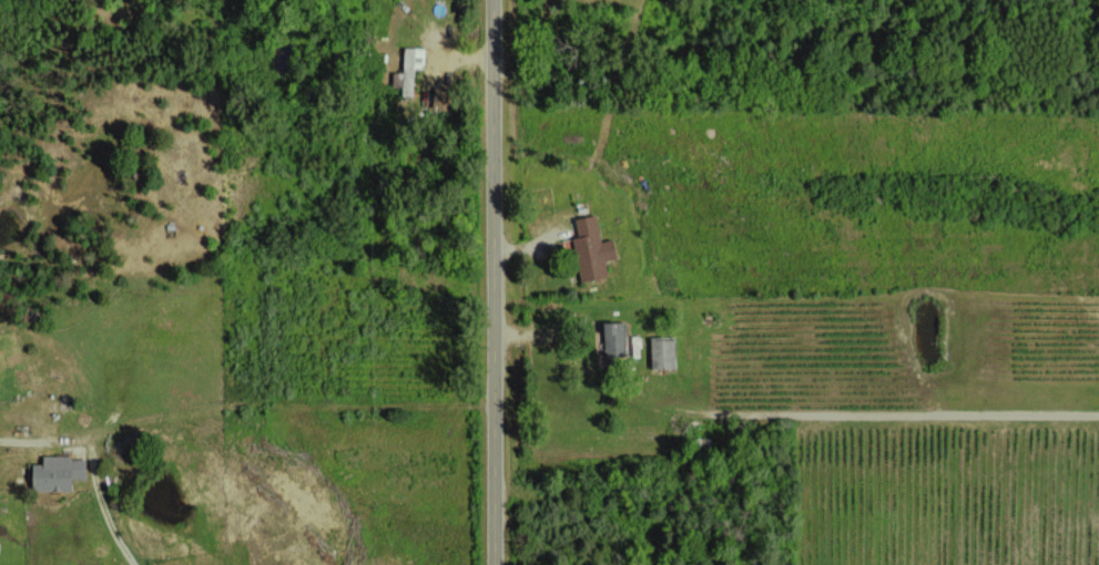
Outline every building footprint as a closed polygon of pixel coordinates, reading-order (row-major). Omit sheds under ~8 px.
[(423,68),(424,48),(403,47),(402,72),(392,72),(391,86),(401,86),(401,95),(413,96),(414,67),(423,68)] [(579,281),(606,276),(603,261),(614,259),(611,239),(599,241),(594,215),(573,219),(577,237),(571,238),(579,281)] [(626,357),(625,322),(602,323),(603,357),(626,357)] [(672,338),(649,339),(650,369),(673,368),(672,338)] [(85,479),(84,456),(41,456),(41,463),(29,463),(30,490),(70,490),(70,479),(85,479)]
